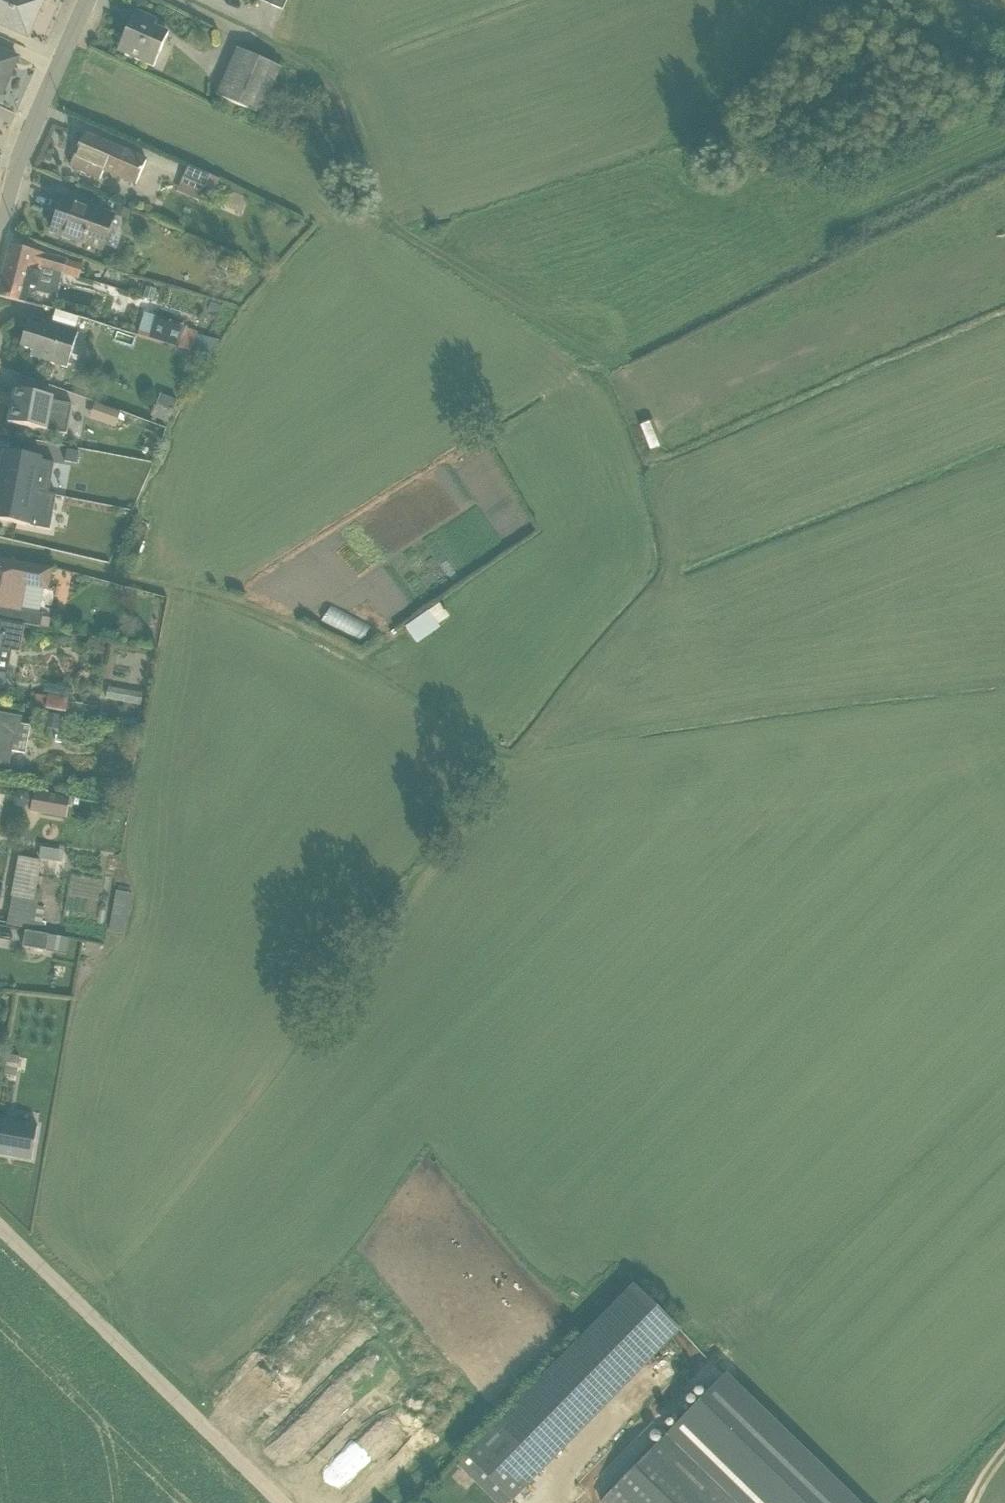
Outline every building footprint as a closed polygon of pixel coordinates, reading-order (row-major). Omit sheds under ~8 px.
[(26,41),(43,1),(41,0),(0,0),(0,30),(26,41)] [(258,1),(284,12),(288,0),(259,0),(258,1)] [(112,52),(151,72),(172,33),(132,12),(112,52)] [(281,68),(237,49),(216,97),(260,117),(281,68)] [(2,100),(19,61),(0,53),(0,99),(2,100)] [(131,197),(147,161),(84,133),(68,170),(131,197)] [(219,181),(187,166),(174,194),(199,205),(206,189),(214,193),(219,181)] [(50,235),(104,254),(117,217),(63,198),(50,235)] [(85,265),(7,246),(0,273),(0,297),(26,303),(29,291),(56,298),(60,279),(80,284),(85,265)] [(139,333),(144,314),(132,311),(127,330),(139,333)] [(42,312),(41,322),(59,324),(60,314),(42,312)] [(14,358),(64,372),(75,333),(25,319),(14,358)] [(16,386),(9,425),(66,435),(72,406),(16,386)] [(147,391),(142,405),(158,412),(164,398),(147,391)] [(628,420),(638,447),(648,443),(638,416),(628,420)] [(0,470),(0,487),(56,497),(62,466),(2,455),(0,470)] [(56,497),(0,487),(0,523),(50,532),(56,497)] [(0,563),(0,623),(35,631),(43,570),(0,563)] [(425,596),(385,622),(399,644),(439,618),(425,596)] [(314,608),(309,622),(340,633),(345,619),(314,608)] [(0,629),(0,646),(17,649),(20,632),(0,629)] [(91,701),(128,705),(129,696),(120,695),(121,680),(109,678),(112,654),(97,652),(91,701)] [(52,713),(53,694),(34,693),(33,712),(52,713)] [(18,816),(57,817),(58,798),(18,796),(18,816)] [(41,856),(15,856),(11,897),(37,898),(41,856)] [(100,893),(96,933),(113,935),(117,895),(100,893)] [(9,932),(9,945),(33,946),(34,933),(9,932)] [(31,1162),(38,1126),(0,1120),(0,1157),(31,1162)] [(680,1333),(631,1286),(457,1466),(496,1502),(516,1502),(680,1333)] [(725,1373),(670,1431),(747,1502),(863,1502),(725,1373)] [(670,1431),(599,1502),(747,1502),(670,1431)]
